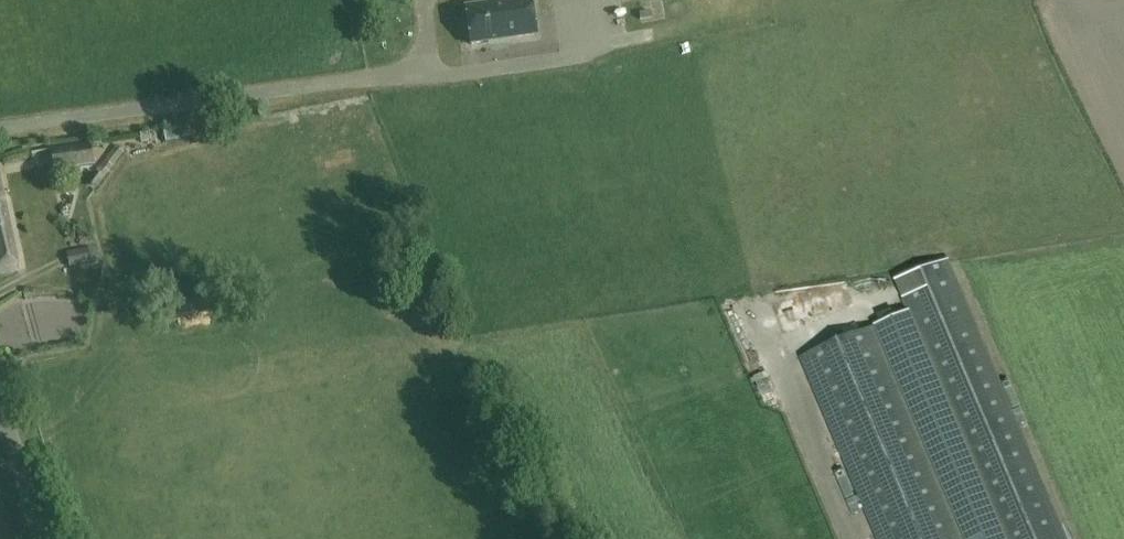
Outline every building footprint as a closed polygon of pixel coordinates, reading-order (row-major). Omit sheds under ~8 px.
[(470,45),(536,36),(531,0),(524,0),(465,8),(470,45)] [(54,171),(94,165),(91,143),(51,149),(54,171)] [(105,178),(115,166),(105,159),(96,171),(105,178)] [(17,272),(0,195),(0,275),(17,272)] [(70,267),(96,262),(94,247),(67,252),(70,267)] [(947,262),(893,285),(1002,538),(1063,538),(947,262)] [(680,332),(681,318),(663,316),(661,330),(680,332)] [(876,329),(799,361),(874,538),(965,538),(876,329)]
